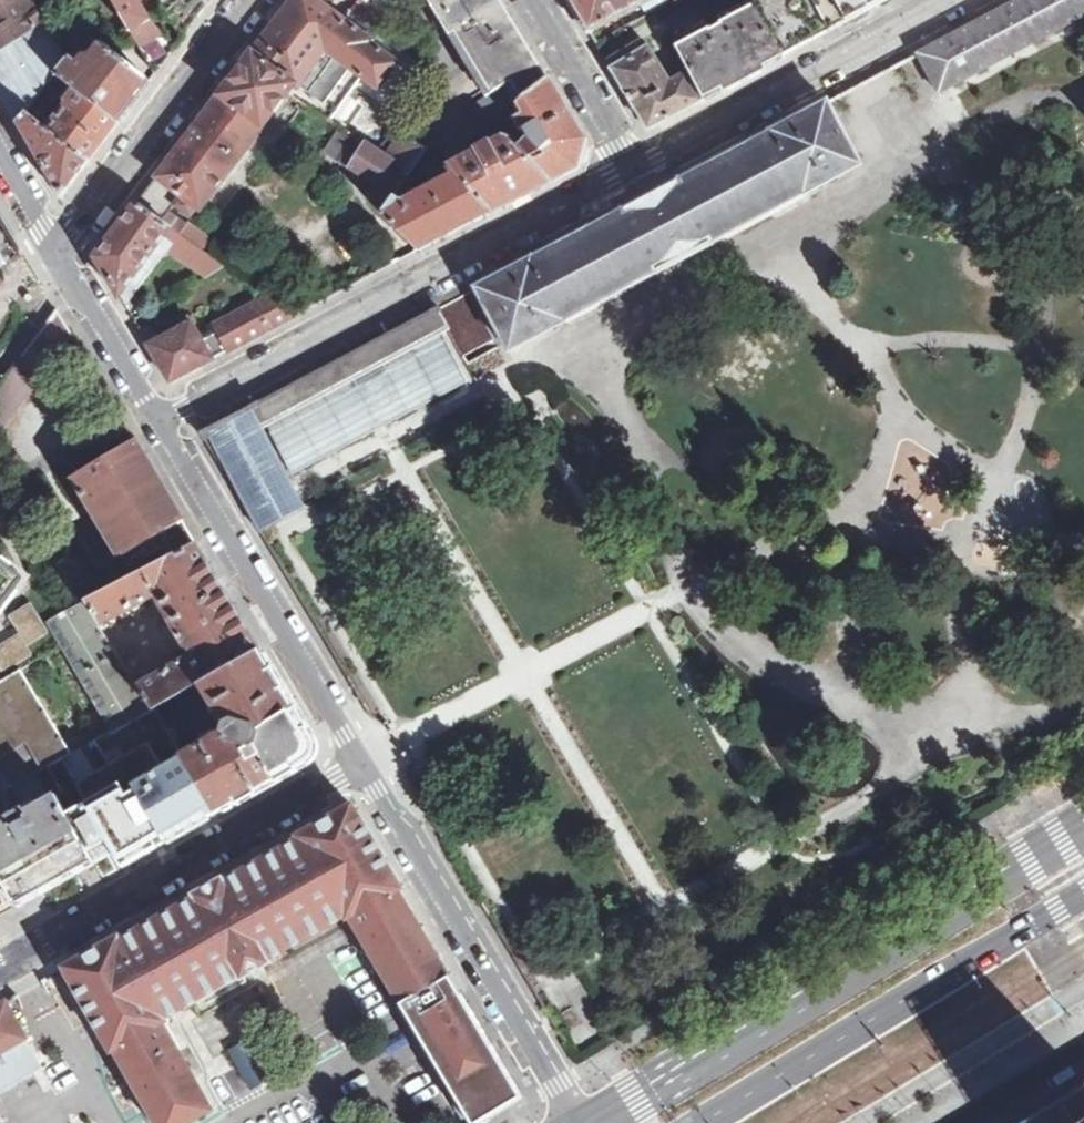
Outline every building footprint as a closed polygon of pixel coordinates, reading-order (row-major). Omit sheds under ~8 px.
[(44,25),(30,0),(7,0),(0,4),(0,45),(3,50),(44,25)] [(155,72),(163,62),(143,25),(150,21),(138,0),(112,0),(155,72)] [(183,36),(207,4),(204,0),(154,0),(183,36)] [(288,93),(296,83),(328,106),(354,70),(379,88),(397,62),(371,43),(373,41),(318,0),(293,0),(286,9),(243,64),(288,93)] [(450,36),(455,32),(503,5),(500,1),(496,3),(494,0),(429,0),(450,36)] [(653,0),(570,0),(590,34),(653,0)] [(785,56),(890,0),(752,0),(753,2),(785,56)] [(918,55),(929,74),(939,93),(1083,16),(1083,0),(1020,0),(918,55)] [(387,37),(390,19),(368,2),(366,1),(357,14),(387,37)] [(674,44),(704,99),(785,56),(753,2),(719,20),(721,24),(710,30),(708,26),(674,44)] [(547,78),(503,5),(455,32),(492,93),(516,78),(526,95),(547,78)] [(387,37),(399,46),(409,33),(390,19),(387,37)] [(66,60),(44,25),(3,50),(0,51),(0,93),(18,124),(26,113),(54,77),(66,60)] [(74,92),(116,124),(150,79),(87,33),(66,60),(54,77),(74,92)] [(647,128),(699,101),(686,77),(682,76),(669,82),(644,42),(637,44),(607,62),(647,128)] [(175,204),(190,217),(196,208),(198,210),(288,93),(243,64),(150,187),(172,204),(174,206),(175,204)] [(584,141),(547,78),(526,95),(520,100),(527,115),(520,121),(529,140),(518,149),(547,182),(577,166),(584,141)] [(74,92),(45,129),(88,162),(116,124),(74,92)] [(491,283),(524,346),(686,257),(875,160),(842,97),(652,195),(491,283)] [(60,197),(62,197),(88,162),(45,129),(26,113),(18,124),(22,131),(23,130),(27,137),(26,138),(60,197)] [(387,156),(411,172),(418,162),(429,148),(404,133),(387,156)] [(332,162),(346,152),(336,137),(321,148),(332,162)] [(489,213),(547,182),(518,149),(513,143),(503,139),(491,145),(489,142),(476,149),(477,153),(448,168),(455,176),(489,213)] [(342,161),(395,196),(411,172),(387,156),(367,143),(364,148),(354,142),(342,161)] [(429,148),(418,162),(424,173),(442,162),(429,148)] [(418,250),(489,213),(455,176),(406,202),(395,196),(382,214),(418,250)] [(172,204),(150,187),(136,204),(159,219),(172,204)] [(207,277),(225,266),(159,219),(136,204),(123,222),(97,257),(120,295),(164,237),(178,247),(174,253),(207,277)] [(149,344),(171,381),(295,316),(269,297),(212,327),(215,333),(201,340),(190,323),(149,344)] [(467,362),(448,327),(438,308),(322,370),(253,407),(201,434),(204,440),(211,437),(260,532),(306,508),(301,500),(295,487),(289,478),(338,452),(381,429),(439,398),(475,379),(467,362)] [(7,375),(28,391),(46,368),(48,369),(73,335),(57,309),(7,375)] [(75,477),(123,555),(182,520),(136,441),(75,477)] [(156,595),(191,655),(141,684),(153,709),(201,681),(259,649),(196,542),(89,599),(102,624),(156,595)] [(18,578),(18,575),(0,561),(0,603),(18,578)] [(153,709),(141,684),(133,689),(96,627),(102,624),(89,599),(47,621),(79,678),(111,733),(153,709)] [(180,756),(213,813),(305,763),(312,736),(259,649),(201,681),(225,722),(223,731),(180,756)] [(19,908),(77,875),(83,887),(213,813),(180,756),(153,709),(111,733),(79,678),(37,702),(20,672),(0,683),(0,875),(19,908)] [(522,1097),(399,890),(402,889),(353,805),(298,836),(300,839),(225,881),(223,878),(194,894),(196,898),(121,939),(119,936),(64,968),(112,1053),(116,1051),(147,1106),(157,1122),(190,1122),(213,1109),(191,1070),(180,1050),(164,1023),(167,1021),(165,1018),(240,976),(241,979),(271,963),(269,960),(346,917),(348,921),(352,918),(384,972),(395,991),(464,1107),(466,1106),(474,1120),(472,1122),(473,1122),(479,1122),(522,1097)] [(19,908),(0,875),(0,918),(19,908)] [(395,991),(384,972),(375,978),(386,997),(395,991)] [(5,1002),(13,1016),(23,1010),(15,996),(5,1002)] [(25,1036),(13,1016),(5,1002),(0,1005),(0,1050),(25,1036)] [(186,1046),(180,1050),(191,1070),(198,1066),(186,1046)] [(1042,1122),(1083,1122),(1083,1097),(1042,1122)] [(147,1106),(142,1108),(151,1122),(157,1122),(147,1106)]
